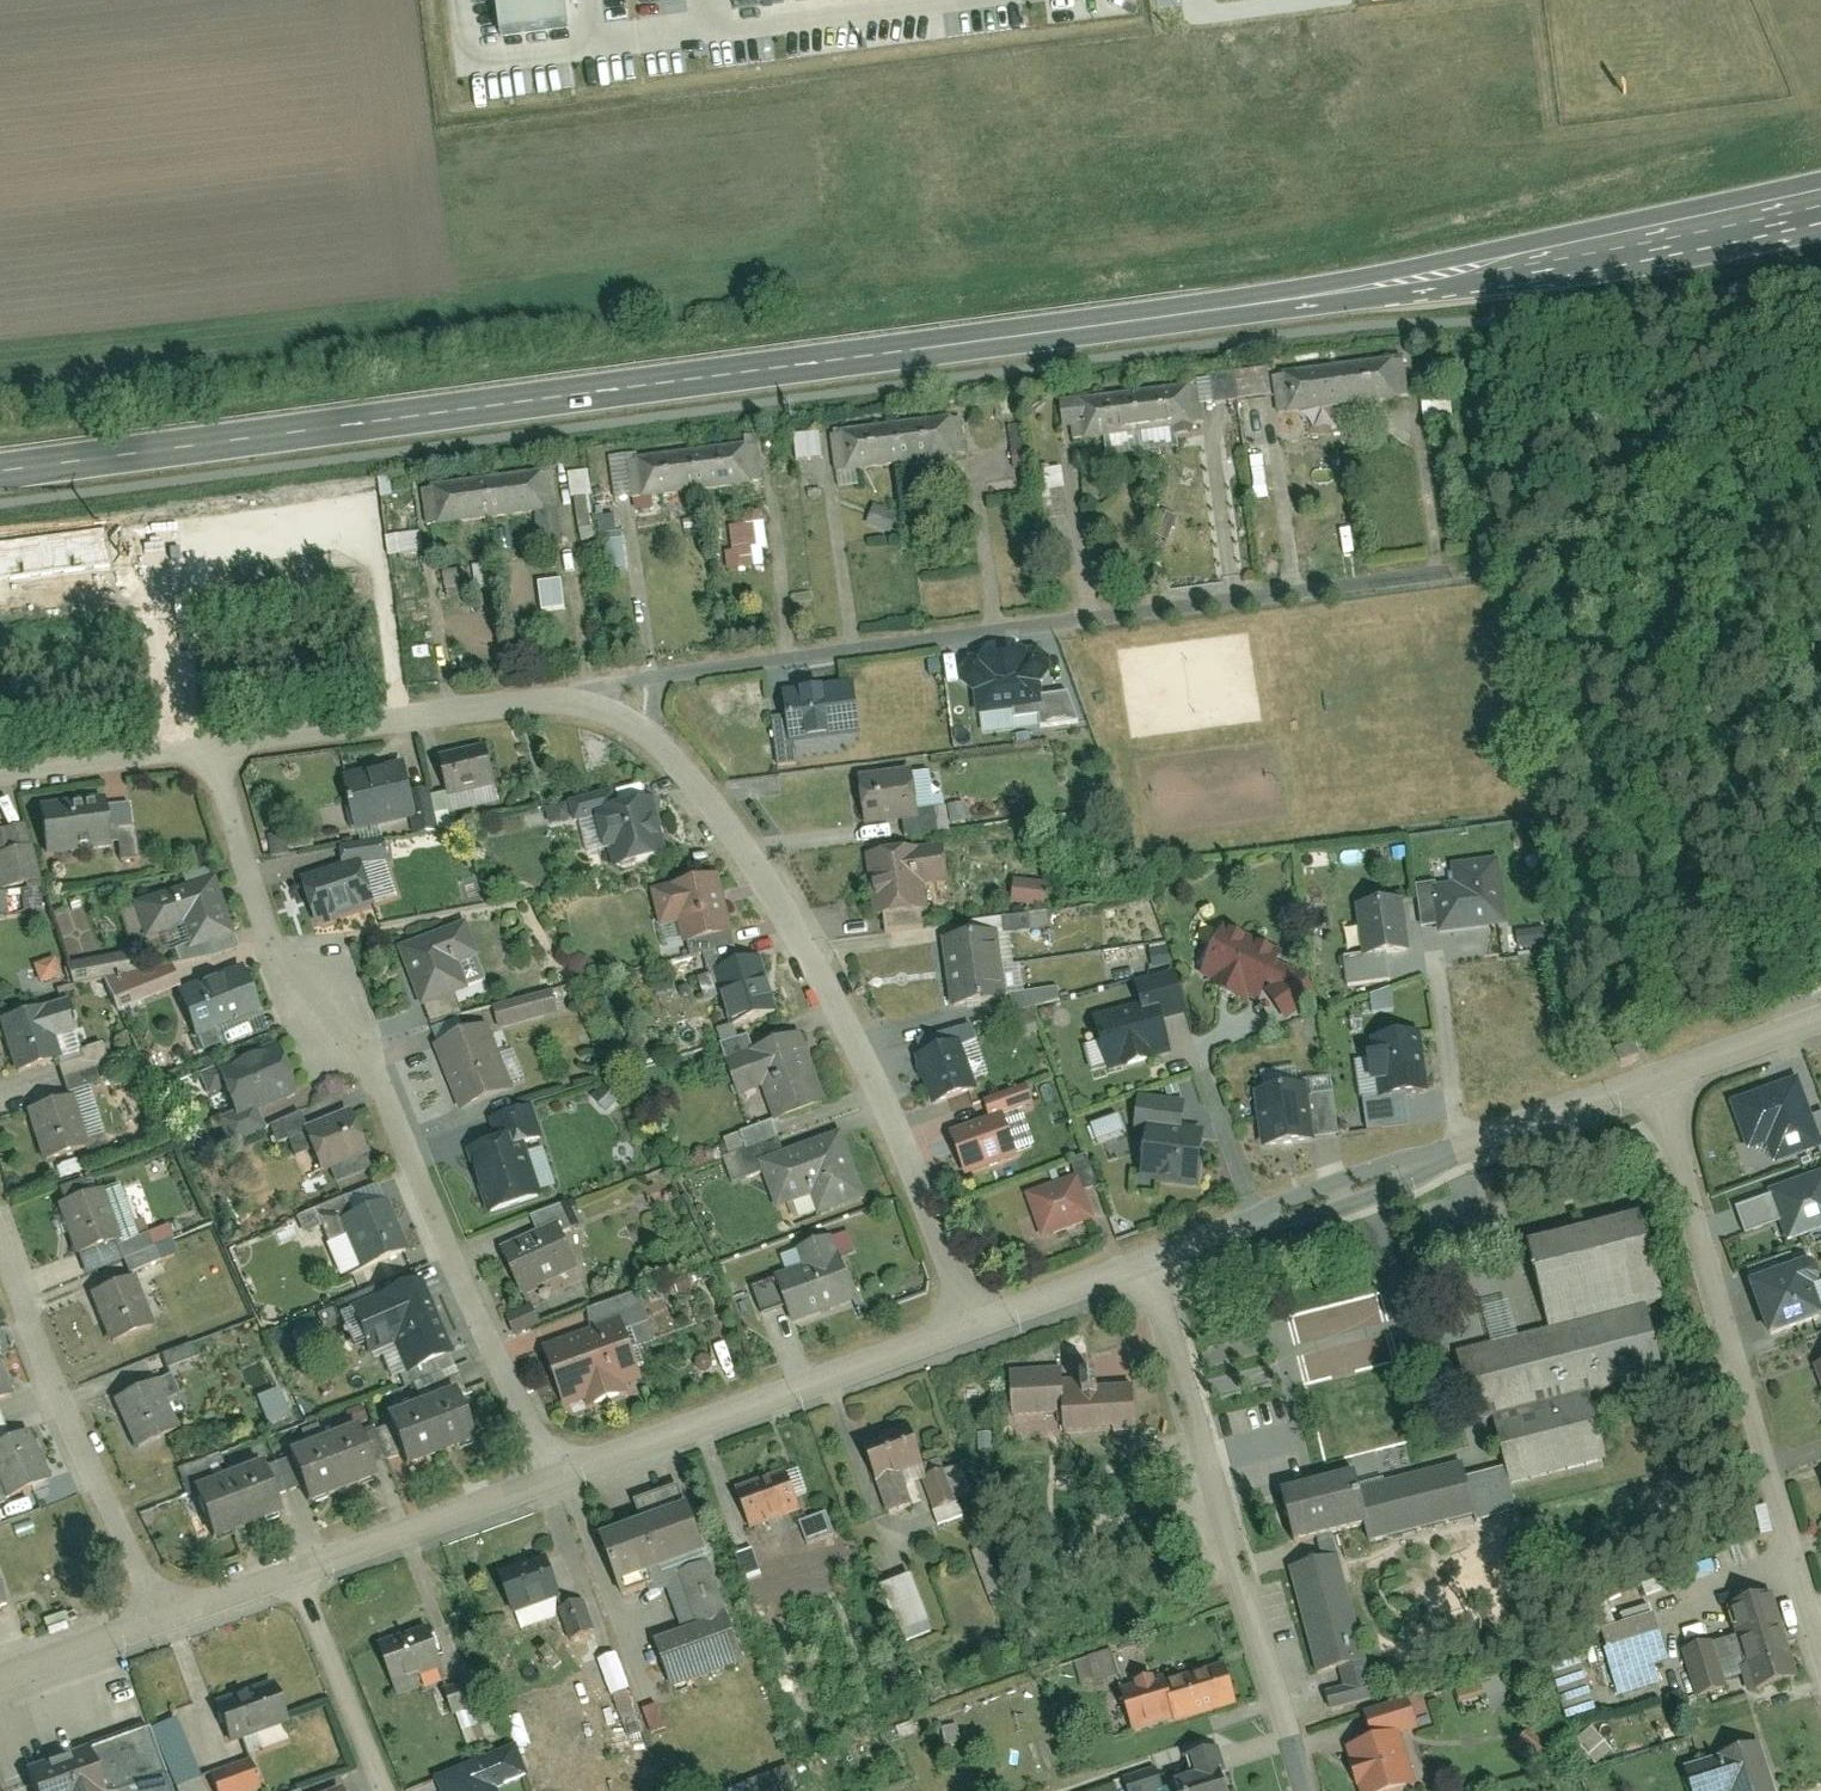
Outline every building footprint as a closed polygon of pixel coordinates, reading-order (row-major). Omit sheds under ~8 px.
[(585,34),(580,0),(466,0),(472,44),(585,34)] [(699,28),(934,0),(696,0),(699,28)] [(1336,362),(1343,406),(1404,400),(1396,359),(1336,362)] [(1336,362),(1271,375),(1277,415),(1343,406),(1336,362)] [(1141,389),(1148,432),(1204,424),(1198,382),(1141,389)] [(1141,389),(1067,401),(1073,441),(1148,432),(1141,389)] [(1422,395),(1424,421),(1452,419),(1450,393),(1422,395)] [(957,410),(902,417),(907,463),(963,456),(957,410)] [(902,417),(831,428),(836,468),(907,463),(902,417)] [(823,456),(821,430),(795,432),(796,458),(823,456)] [(754,440),(699,448),(705,487),(760,480),(754,440)] [(705,487),(699,448),(640,456),(647,495),(705,487)] [(590,469),(573,470),(577,538),(594,537),(590,469)] [(549,470),(489,477),(495,517),(555,507),(549,470)] [(489,477),(426,487),(432,527),(495,517),(489,477)] [(728,568),(768,566),(765,520),(730,522),(732,551),(727,551),(728,568)] [(104,533),(46,538),(50,573),(111,565),(104,533)] [(605,537),(608,568),(627,566),(625,535),(605,537)] [(0,545),(0,582),(50,573),(46,538),(0,545)] [(1037,653),(972,660),(977,703),(1044,694),(1037,653)] [(860,736),(853,683),(785,691),(788,715),(771,717),(778,768),(796,766),(793,745),(860,736)] [(491,735),(445,746),(456,791),(502,782),(491,735)] [(418,816),(404,766),(344,782),(357,832),(418,816)] [(914,771),(861,778),(868,827),(920,820),(914,771)] [(108,787),(42,795),(51,848),(116,843),(108,787)] [(659,794),(601,808),(616,871),(672,852),(659,794)] [(946,847),(867,859),(876,919),(929,911),(925,886),(952,882),(946,847)] [(1509,926),(1499,859),(1453,865),(1456,887),(1441,889),(1440,883),(1418,886),(1424,927),(1439,925),(1441,935),(1509,926)] [(362,862),(301,882),(314,924),(375,905),(362,862)] [(733,935),(720,877),(651,892),(659,929),(679,925),(684,945),(733,935)] [(235,934),(217,879),(137,905),(148,940),(185,928),(192,948),(235,934)] [(1051,885),(1014,882),(1011,907),(1048,911),(1051,885)] [(1411,952),(1403,902),(1358,908),(1366,959),(1411,952)] [(1035,914),(1003,916),(1004,930),(1035,928),(1035,914)] [(465,924),(398,948),(422,1011),(470,993),(461,967),(479,960),(465,924)] [(951,973),(1007,964),(1000,926),(948,935),(951,973)] [(1284,958),(1218,928),(1199,969),(1265,1000),(1267,995),(1271,997),(1287,1018),(1320,993),(1301,972),(1282,965),(1284,958)] [(784,1010),(766,954),(702,977),(710,1000),(726,995),(735,1027),(784,1010)] [(57,957),(35,962),(39,981),(61,976),(57,957)] [(1007,964),(951,973),(951,1009),(1007,1003),(1007,964)] [(261,1012),(242,966),(178,993),(197,1039),(261,1012)] [(1141,1006),(1096,1017),(1109,1070),(1172,1054),(1163,1021),(1186,1015),(1175,973),(1135,983),(1141,1006)] [(1392,989),(1370,991),(1372,1012),(1393,1010),(1392,989)] [(75,993),(3,1016),(18,1068),(68,1056),(60,1037),(85,1026),(75,993)] [(489,1027),(435,1046),(459,1114),(514,1094),(489,1027)] [(831,1101),(807,1031),(732,1057),(744,1094),(770,1085),(781,1118),(831,1101)] [(1429,1093),(1422,1034),(1374,1039),(1381,1099),(1365,1101),(1368,1132),(1412,1127),(1408,1096),(1429,1093)] [(298,1096),(276,1044),(215,1070),(234,1114),(219,1120),(229,1143),(266,1127),(260,1112),(298,1096)] [(963,1045),(916,1061),(933,1109),(979,1093),(963,1045)] [(522,1075),(515,1052),(503,1055),(510,1079),(522,1075)] [(1733,1099),(1747,1140),(1741,1143),(1752,1175),(1820,1151),(1820,1124),(1803,1073),(1733,1099)] [(1308,1085),(1255,1092),(1262,1150),(1316,1143),(1308,1085)] [(990,1122),(952,1135),(967,1177),(1020,1159),(1006,1119),(1033,1110),(1026,1088),(983,1103),(990,1122)] [(76,1094),(30,1105),(48,1166),(93,1148),(76,1094)] [(1199,1187),(1205,1133),(1183,1131),(1186,1104),(1138,1099),(1134,1134),(1149,1136),(1144,1181),(1199,1187)] [(498,1142),(468,1153),(490,1216),(543,1197),(527,1152),(543,1146),(529,1108),(491,1122),(498,1142)] [(369,1156),(351,1112),(305,1131),(323,1174),(369,1156)] [(1118,1115),(1092,1124),(1097,1138),(1123,1129),(1118,1115)] [(871,1194),(848,1128),(791,1148),(786,1133),(731,1153),(740,1177),(769,1167),(783,1205),(820,1192),(827,1210),(871,1194)] [(1074,1179),(1025,1196),(1040,1242),(1096,1223),(1086,1195),(1099,1191),(1088,1160),(1070,1167),(1074,1179)] [(1775,1187),(1795,1241),(1820,1231),(1820,1170),(1775,1187)] [(107,1186),(61,1199),(78,1250),(126,1239),(107,1186)] [(408,1251),(387,1203),(342,1223),(363,1271),(408,1251)] [(1652,1211),(1522,1242),(1548,1328),(1655,1302),(1672,1296),(1652,1211)] [(560,1226),(502,1252),(523,1300),(582,1274),(560,1226)] [(863,1297),(839,1232),(804,1245),(809,1259),(756,1278),(767,1309),(791,1300),(799,1321),(863,1297)] [(1758,1279),(1779,1337),(1820,1319),(1820,1277),(1815,1259),(1758,1279)] [(141,1272),(95,1291),(117,1346),(161,1329),(141,1272)] [(453,1356),(422,1280),(352,1310),(371,1354),(395,1344),(407,1375),(453,1356)] [(1672,1370),(1655,1302),(1548,1328),(1457,1351),(1469,1396),(1476,1423),(1493,1418),(1503,1466),(1510,1490),(1615,1461),(1598,1388),(1672,1370)] [(623,1324),(545,1352),(567,1410),(587,1403),(591,1414),(633,1399),(629,1388),(644,1382),(623,1324)] [(21,1394),(0,1349),(0,1401),(21,1394)] [(1063,1370),(1012,1373),(1014,1418),(1066,1415),(1067,1437),(1135,1433),(1132,1377),(1064,1381),(1063,1370)] [(182,1433),(160,1382),(114,1403),(136,1453),(182,1433)] [(483,1440),(460,1384),(429,1398),(452,1453),(483,1440)] [(257,1395),(267,1421),(288,1413),(279,1387),(257,1395)] [(452,1453),(429,1398),(393,1410),(414,1464),(452,1453)] [(365,1421),(331,1436),(350,1487),(383,1475),(365,1421)] [(907,1427),(860,1446),(888,1515),(911,1506),(899,1477),(923,1467),(907,1427)] [(0,1443),(0,1472),(11,1498),(55,1477),(34,1428),(0,1443)] [(350,1487),(331,1436),(294,1450),(313,1503),(350,1487)] [(290,1510),(272,1460),(236,1472),(255,1523),(290,1510)] [(1470,1460),(1355,1487),(1363,1528),(1368,1544),(1485,1519),(1473,1473),(1470,1460)] [(962,1465),(924,1475),(937,1522),(964,1515),(958,1494),(969,1492),(962,1465)] [(1503,1466),(1473,1473),(1485,1519),(1516,1512),(1510,1490),(1503,1466)] [(255,1523),(236,1472),(200,1484),(223,1537),(255,1523)] [(802,1510),(786,1472),(737,1492),(752,1530),(802,1510)] [(1355,1487),(1351,1472),(1276,1490),(1291,1545),(1318,1539),(1322,1559),(1339,1556),(1334,1535),(1363,1528),(1355,1487)] [(695,1509),(604,1543),(624,1596),(674,1577),(694,1630),(656,1645),(674,1691),(753,1661),(695,1509)] [(829,1511),(801,1518),(807,1541),(835,1534),(829,1511)] [(1322,1559),(1289,1566),(1318,1675),(1337,1670),(1342,1687),(1323,1692),(1328,1711),(1373,1698),(1339,1556),(1322,1559)] [(545,1561),(500,1578),(515,1619),(560,1603),(545,1561)] [(914,1574),(883,1582),(900,1641),(930,1632),(914,1574)] [(0,1587),(0,1617),(10,1614),(0,1587)] [(1807,1676),(1779,1591),(1731,1607),(1741,1636),(1721,1642),(1719,1638),(1689,1648),(1704,1695),(1734,1685),(1731,1677),(1748,1671),(1755,1693),(1807,1676)] [(570,1601),(577,1635),(594,1631),(587,1597),(570,1601)] [(1665,1664),(1649,1616),(1596,1632),(1617,1697),(1657,1684),(1652,1668),(1665,1664)] [(429,1631),(380,1649),(396,1690),(444,1672),(429,1631)] [(1075,1659),(1083,1684),(1120,1673),(1113,1649),(1075,1659)] [(595,1698),(606,1730),(636,1720),(613,1652),(598,1657),(610,1693),(595,1698)] [(1237,1710),(1224,1670),(1173,1686),(1171,1679),(1123,1694),(1136,1733),(1177,1720),(1179,1728),(1237,1710)] [(275,1688),(220,1708),(234,1746),(289,1727),(275,1688)] [(1346,1750),(1359,1790),(1408,1790),(1414,1789),(1398,1738),(1414,1733),(1403,1700),(1364,1713),(1373,1741),(1346,1750)] [(525,1712),(510,1715),(515,1745),(530,1742),(525,1712)] [(1593,1725),(1577,1739),(1597,1762),(1613,1749),(1593,1725)] [(26,1773),(33,1790),(179,1790),(155,1726),(111,1742),(26,1773)] [(1527,1729),(1514,1750),(1547,1770),(1554,1758),(1545,1753),(1551,1744),(1527,1729)] [(532,1780),(518,1745),(438,1776),(444,1790),(504,1790),(532,1780)] [(1758,1747),(1681,1771),(1687,1790),(1772,1790),(1758,1747)] [(1220,1752),(1196,1759),(1202,1781),(1179,1787),(1181,1790),(1231,1790),(1220,1752)] [(257,1759),(210,1773),(216,1790),(262,1790),(267,1790),(257,1759)] [(1127,1790),(1154,1790),(1151,1781),(1126,1789),(1127,1790)]
